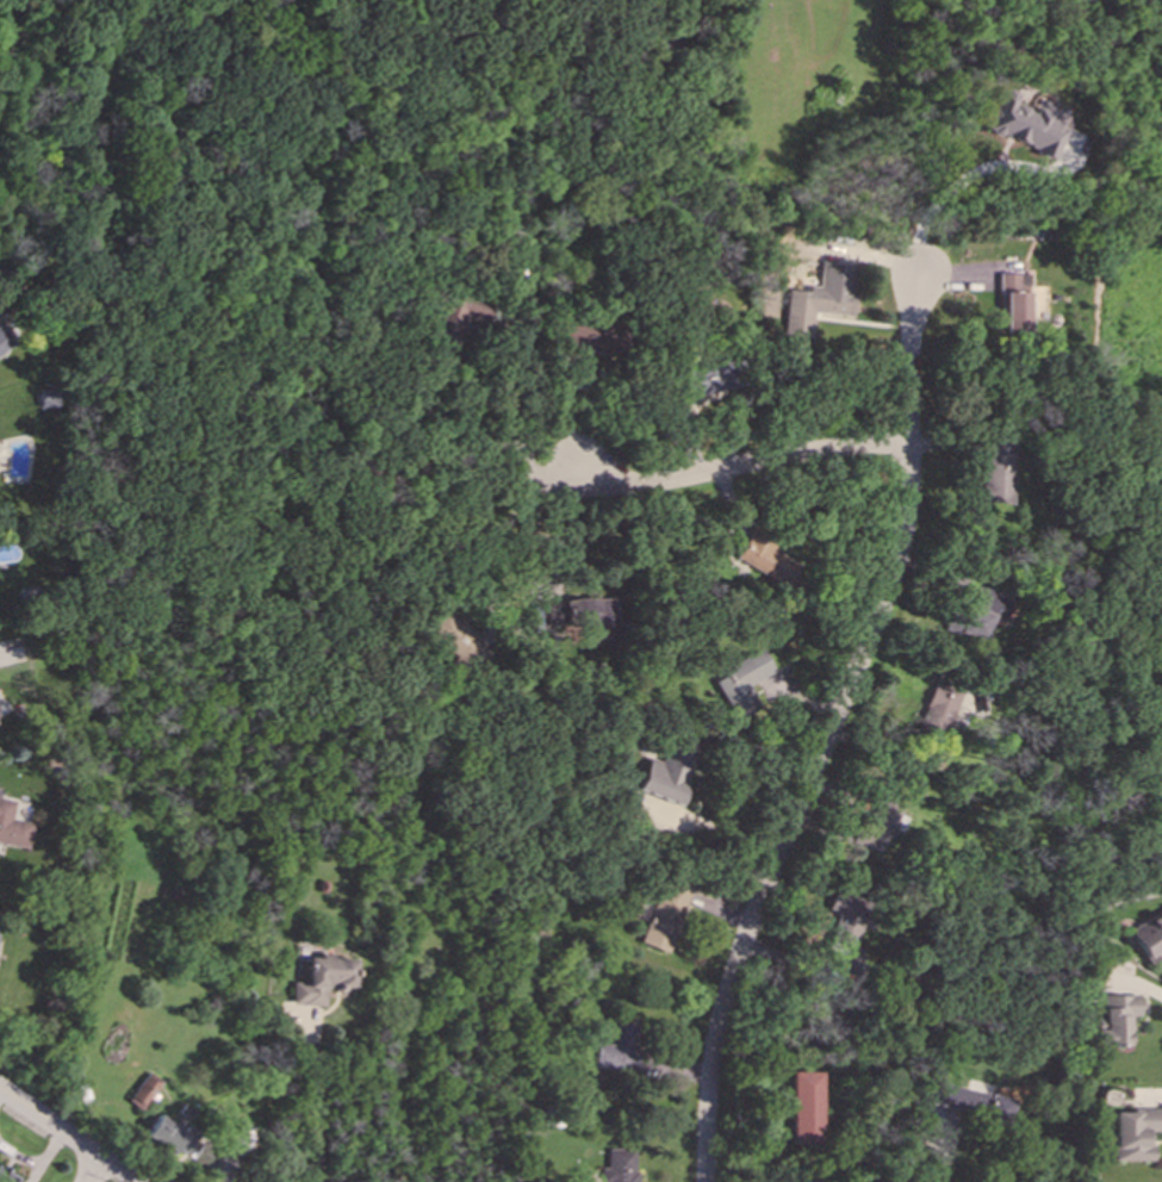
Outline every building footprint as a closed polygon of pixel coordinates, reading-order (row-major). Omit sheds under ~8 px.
[(1056,156),(1065,131),(1060,129),(1064,118),(1035,108),(1034,111),(1015,104),(1019,94),(1002,88),(987,132),(1056,156)] [(786,291),(783,336),(811,338),(812,313),(852,316),(856,266),(820,263),(818,287),(808,287),(807,292),(786,291)] [(1004,294),(1004,334),(1028,334),(1029,274),(999,274),(998,294),(1004,294)] [(428,337),(457,347),(466,321),(484,327),(492,305),(446,289),(428,337)] [(557,327),(566,363),(593,356),(585,321),(557,327)] [(13,344),(0,326),(0,353),(13,344)] [(736,387),(727,357),(672,373),(680,402),(736,387)] [(40,408),(58,408),(58,391),(41,390),(40,408)] [(1013,505),(1015,440),(985,439),(982,503),(1013,505)] [(801,563),(749,534),(735,559),(787,588),(801,563)] [(985,641),(992,619),(1003,622),(1011,597),(975,586),(960,633),(985,641)] [(616,600),(569,598),(568,614),(583,614),(582,630),(615,631),(616,600)] [(491,652),(449,608),(428,628),(469,671),(491,652)] [(729,665),(732,672),(715,681),(736,721),(760,709),(749,686),(774,673),(762,648),(729,665)] [(942,741),(963,696),(936,684),(916,729),(942,741)] [(680,805),(697,749),(668,740),(662,762),(648,758),(638,793),(680,805)] [(0,798),(0,844),(27,848),(30,823),(10,821),(13,800),(0,798)] [(899,805),(876,799),(869,826),(858,823),(853,844),(887,853),(899,805)] [(639,943),(667,954),(691,889),(663,879),(639,943)] [(850,959),(870,903),(835,891),(828,910),(837,913),(830,932),(834,933),(827,951),(850,959)] [(1161,956),(1161,913),(1131,931),(1150,963),(1161,956)] [(856,983),(860,954),(846,952),(844,965),(839,964),(837,980),(856,983)] [(355,960),(331,959),(331,955),(318,955),(318,959),(307,959),(306,983),(292,983),(291,1005),(324,1006),(324,990),(354,991),(355,960)] [(1097,1017),(1096,1045),(1128,1046),(1129,1017),(1140,1017),(1141,996),(1105,995),(1104,1017),(1097,1017)] [(591,1069),(635,1073),(640,1026),(611,1023),(609,1045),(594,1043),(591,1069)] [(128,1104),(143,1112),(159,1081),(145,1072),(128,1104)] [(819,1072),(789,1072),(789,1145),(818,1145),(819,1072)] [(1015,1099),(938,1084),(930,1125),(954,1130),(958,1115),(1010,1125),(1015,1099)] [(1151,1132),(1161,1132),(1161,1109),(1131,1109),(1131,1113),(1113,1113),(1112,1161),(1151,1161),(1151,1132)] [(193,1133),(156,1116),(145,1140),(182,1157),(193,1133)] [(636,1150),(607,1150),(606,1169),(600,1168),(600,1181),(635,1181),(636,1150)] [(19,1179),(0,1167),(0,1181),(17,1181),(19,1179)]
